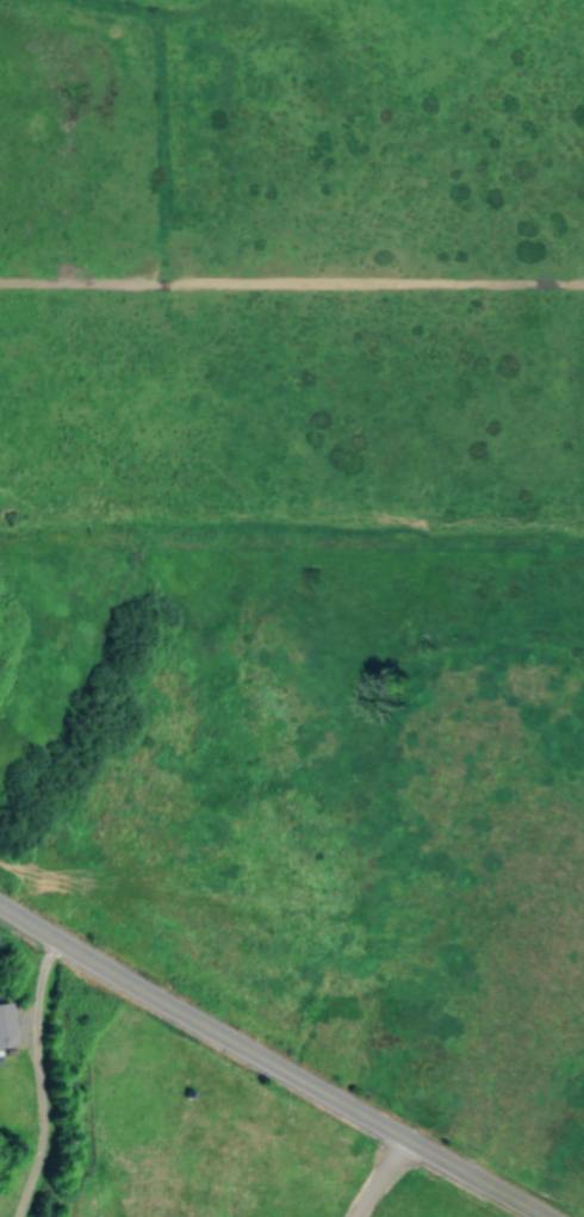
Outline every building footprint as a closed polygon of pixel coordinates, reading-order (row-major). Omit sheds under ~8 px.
[(9,1000),(0,1001),(0,1046),(13,1045),(9,1000)]
